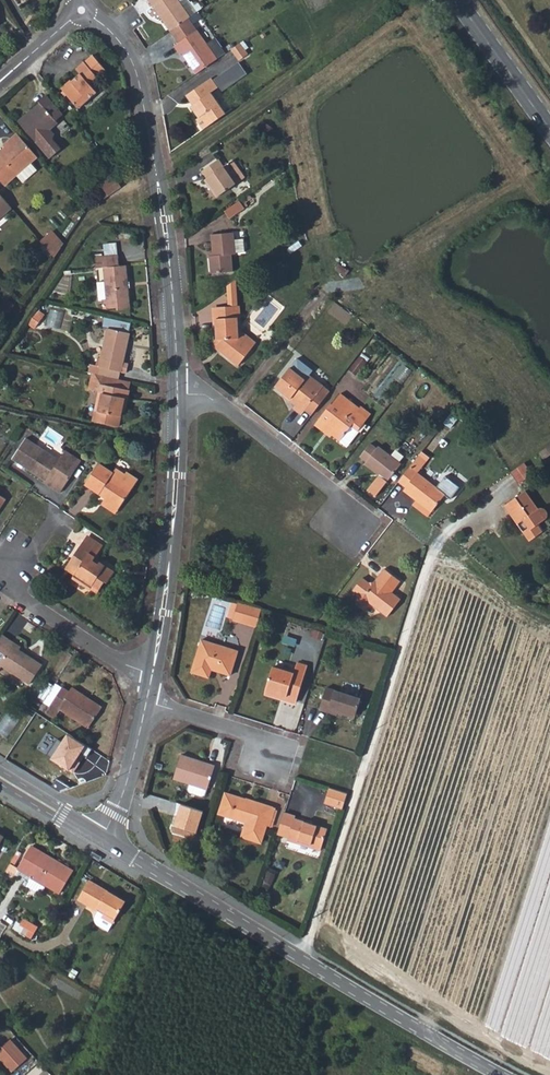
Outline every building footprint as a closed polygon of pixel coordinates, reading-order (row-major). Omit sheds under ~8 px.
[(185,22),(189,19),(175,0),(150,0),(146,3),(168,34),(185,22)] [(179,56),(193,77),(214,62),(205,49),(185,22),(168,34),(177,46),(171,51),(177,58),(179,56)] [(205,49),(214,62),(221,57),(211,44),(205,49)] [(67,78),(57,85),(77,109),(96,94),(89,86),(98,79),(97,78),(105,70),(91,53),(84,60),(82,59),(73,67),(77,72),(69,79),(67,78)] [(225,90),(250,74),(242,61),(217,78),(225,90)] [(196,121),(202,131),(225,115),(211,94),(219,89),(212,79),(187,96),(193,106),(191,108),(198,119),(196,121)] [(18,123),(49,160),(60,152),(53,143),(54,135),(50,130),(58,124),(55,122),(63,115),(47,96),(40,102),(42,105),(33,114),(31,112),(18,123)] [(39,156),(19,131),(5,143),(7,145),(0,151),(0,177),(5,183),(39,156)] [(206,178),(212,185),(208,189),(216,200),(244,181),(232,163),(224,168),(217,158),(201,169),(206,178)] [(100,182),(109,195),(121,187),(112,173),(100,182)] [(206,178),(203,180),(208,189),(212,185),(206,178)] [(92,188),(102,200),(109,195),(100,182),(92,188)] [(13,205),(0,191),(0,216),(13,205)] [(242,210),(236,202),(222,212),(228,220),(242,210)] [(57,242),(59,239),(51,230),(48,232),(57,242)] [(41,238),(51,251),(57,242),(48,232),(41,238)] [(214,252),(215,257),(208,257),(211,275),(235,272),(233,255),(247,253),(245,239),(237,240),(236,234),(212,236),(214,252)] [(106,241),(107,253),(117,252),(116,240),(106,241)] [(61,247),(57,242),(51,251),(55,255),(61,247)] [(93,254),(94,265),(103,265),(118,263),(117,252),(107,253),(93,254)] [(129,304),(125,263),(118,263),(103,265),(104,279),(96,280),(98,297),(102,296),(103,307),(129,304)] [(215,318),(237,318),(237,306),(215,307),(215,318)] [(54,310),(51,325),(63,327),(66,312),(54,310)] [(213,345),(238,365),(252,345),(238,335),(238,330),(237,318),(215,318),(216,338),(213,338),(213,345)] [(106,326),(99,359),(121,364),(127,365),(129,357),(123,356),(129,331),(106,326)] [(238,335),(252,345),(255,341),(238,330),(238,335)] [(84,369),(87,369),(118,376),(121,364),(99,359),(87,357),(84,369)] [(306,410),(311,415),(329,391),(323,387),(320,391),(307,381),(310,377),(314,371),(298,359),(277,388),(295,403),(292,406),(301,414),(306,410)] [(128,378),(118,376),(87,369),(83,387),(96,390),(98,391),(95,406),(93,406),(91,417),(115,422),(120,400),(123,386),(126,387),(128,378)] [(323,387),(310,377),(307,381),(320,391),(323,387)] [(349,425),(356,431),(366,418),(359,412),(361,409),(340,394),(332,405),(329,403),(313,425),(322,432),(325,429),(333,435),(338,440),(349,425)] [(359,412),(366,418),(370,413),(362,407),(361,409),(359,412)] [(338,440),(345,445),(356,431),(349,425),(338,440)] [(325,429),(322,432),(330,438),(333,435),(325,429)] [(48,477),(47,478),(64,489),(83,458),(68,447),(62,456),(29,434),(16,455),(48,477)] [(368,440),(358,454),(365,459),(364,461),(386,479),(400,462),(377,444),(376,446),(368,440)] [(549,454),(549,444),(541,451),(545,457),(549,454)] [(405,486),(418,496),(432,507),(444,491),(450,496),(458,484),(444,473),(436,484),(416,469),(426,458),(419,452),(398,478),(406,484),(405,486)] [(105,495),(118,504),(133,484),(132,483),(139,472),(130,465),(128,468),(119,461),(115,468),(101,459),(87,479),(100,489),(103,486),(108,489),(105,495)] [(534,472),(526,461),(513,470),(521,481),(534,472)] [(116,508),(118,504),(105,495),(108,489),(103,486),(100,489),(96,495),(116,508)] [(523,488),(503,503),(515,522),(521,517),(526,524),(521,529),(528,539),(543,529),(538,523),(543,518),(544,514),(543,508),(540,506),(536,506),(523,488)] [(9,495),(0,489),(0,508),(9,495)] [(429,512),(432,507),(418,496),(414,501),(429,512)] [(101,563),(95,558),(97,556),(103,546),(87,535),(68,562),(78,569),(75,573),(93,586),(95,584),(101,589),(110,578),(112,580),(118,571),(103,560),(101,563)] [(357,592),(356,600),(361,605),(369,601),(386,615),(400,597),(388,588),(391,586),(395,588),(400,581),(384,568),(372,583),(362,575),(352,588),(357,592)] [(255,626),(260,608),(238,602),(238,603),(231,601),(226,616),(233,618),(233,619),(255,626)] [(7,631),(0,642),(0,668),(1,669),(6,663),(33,681),(46,660),(24,645),(26,643),(7,631)] [(202,637),(191,670),(209,676),(213,664),(220,666),(219,670),(231,673),(237,654),(226,649),(227,645),(202,637)] [(288,695),(287,701),(297,703),(308,664),(298,661),(295,671),(274,665),(267,689),(288,695)] [(66,681),(59,678),(48,696),(54,700),(66,681)] [(93,722),(105,702),(96,697),(95,699),(73,686),(66,681),(54,700),(50,707),(57,711),(63,703),(93,722)] [(95,699),(96,697),(75,684),(73,686),(95,699)] [(326,685),(318,710),(337,715),(339,710),(355,715),(361,696),(326,685)] [(288,695),(267,689),(265,695),(287,701),(288,695)] [(0,728),(0,732),(12,739),(23,718),(10,711),(0,728)] [(91,748),(67,732),(51,758),(73,773),(81,761),(76,758),(81,751),(87,755),(91,748)] [(180,754),(172,779),(189,784),(187,789),(189,792),(201,796),(204,794),(206,789),(207,789),(215,765),(180,754)] [(325,802),(343,809),(348,793),(330,787),(325,802)] [(245,822),(240,837),(261,843),(266,826),(268,827),(274,807),(225,792),(218,814),(245,822)] [(294,815),(284,811),(278,831),(288,834),(288,837),(303,842),(304,840),(322,846),(328,828),(294,817),(294,815)] [(303,842),(321,848),(322,846),(304,840),(303,842)] [(32,848),(64,867),(65,865),(34,845),(32,848)] [(65,865),(64,867),(32,848),(20,868),(32,875),(28,881),(25,879),(22,883),(36,891),(39,887),(43,890),(47,884),(60,893),(74,871),(65,865)] [(15,879),(18,875),(25,879),(28,881),(32,875),(20,868),(12,862),(6,873),(15,879)] [(97,922),(110,930),(127,900),(92,881),(81,900),(99,910),(97,913),(96,918),(97,922)] [(26,918),(19,930),(35,940),(42,928),(26,918)] [(14,1070),(29,1057),(13,1039),(0,1050),(0,1054),(14,1070)]
